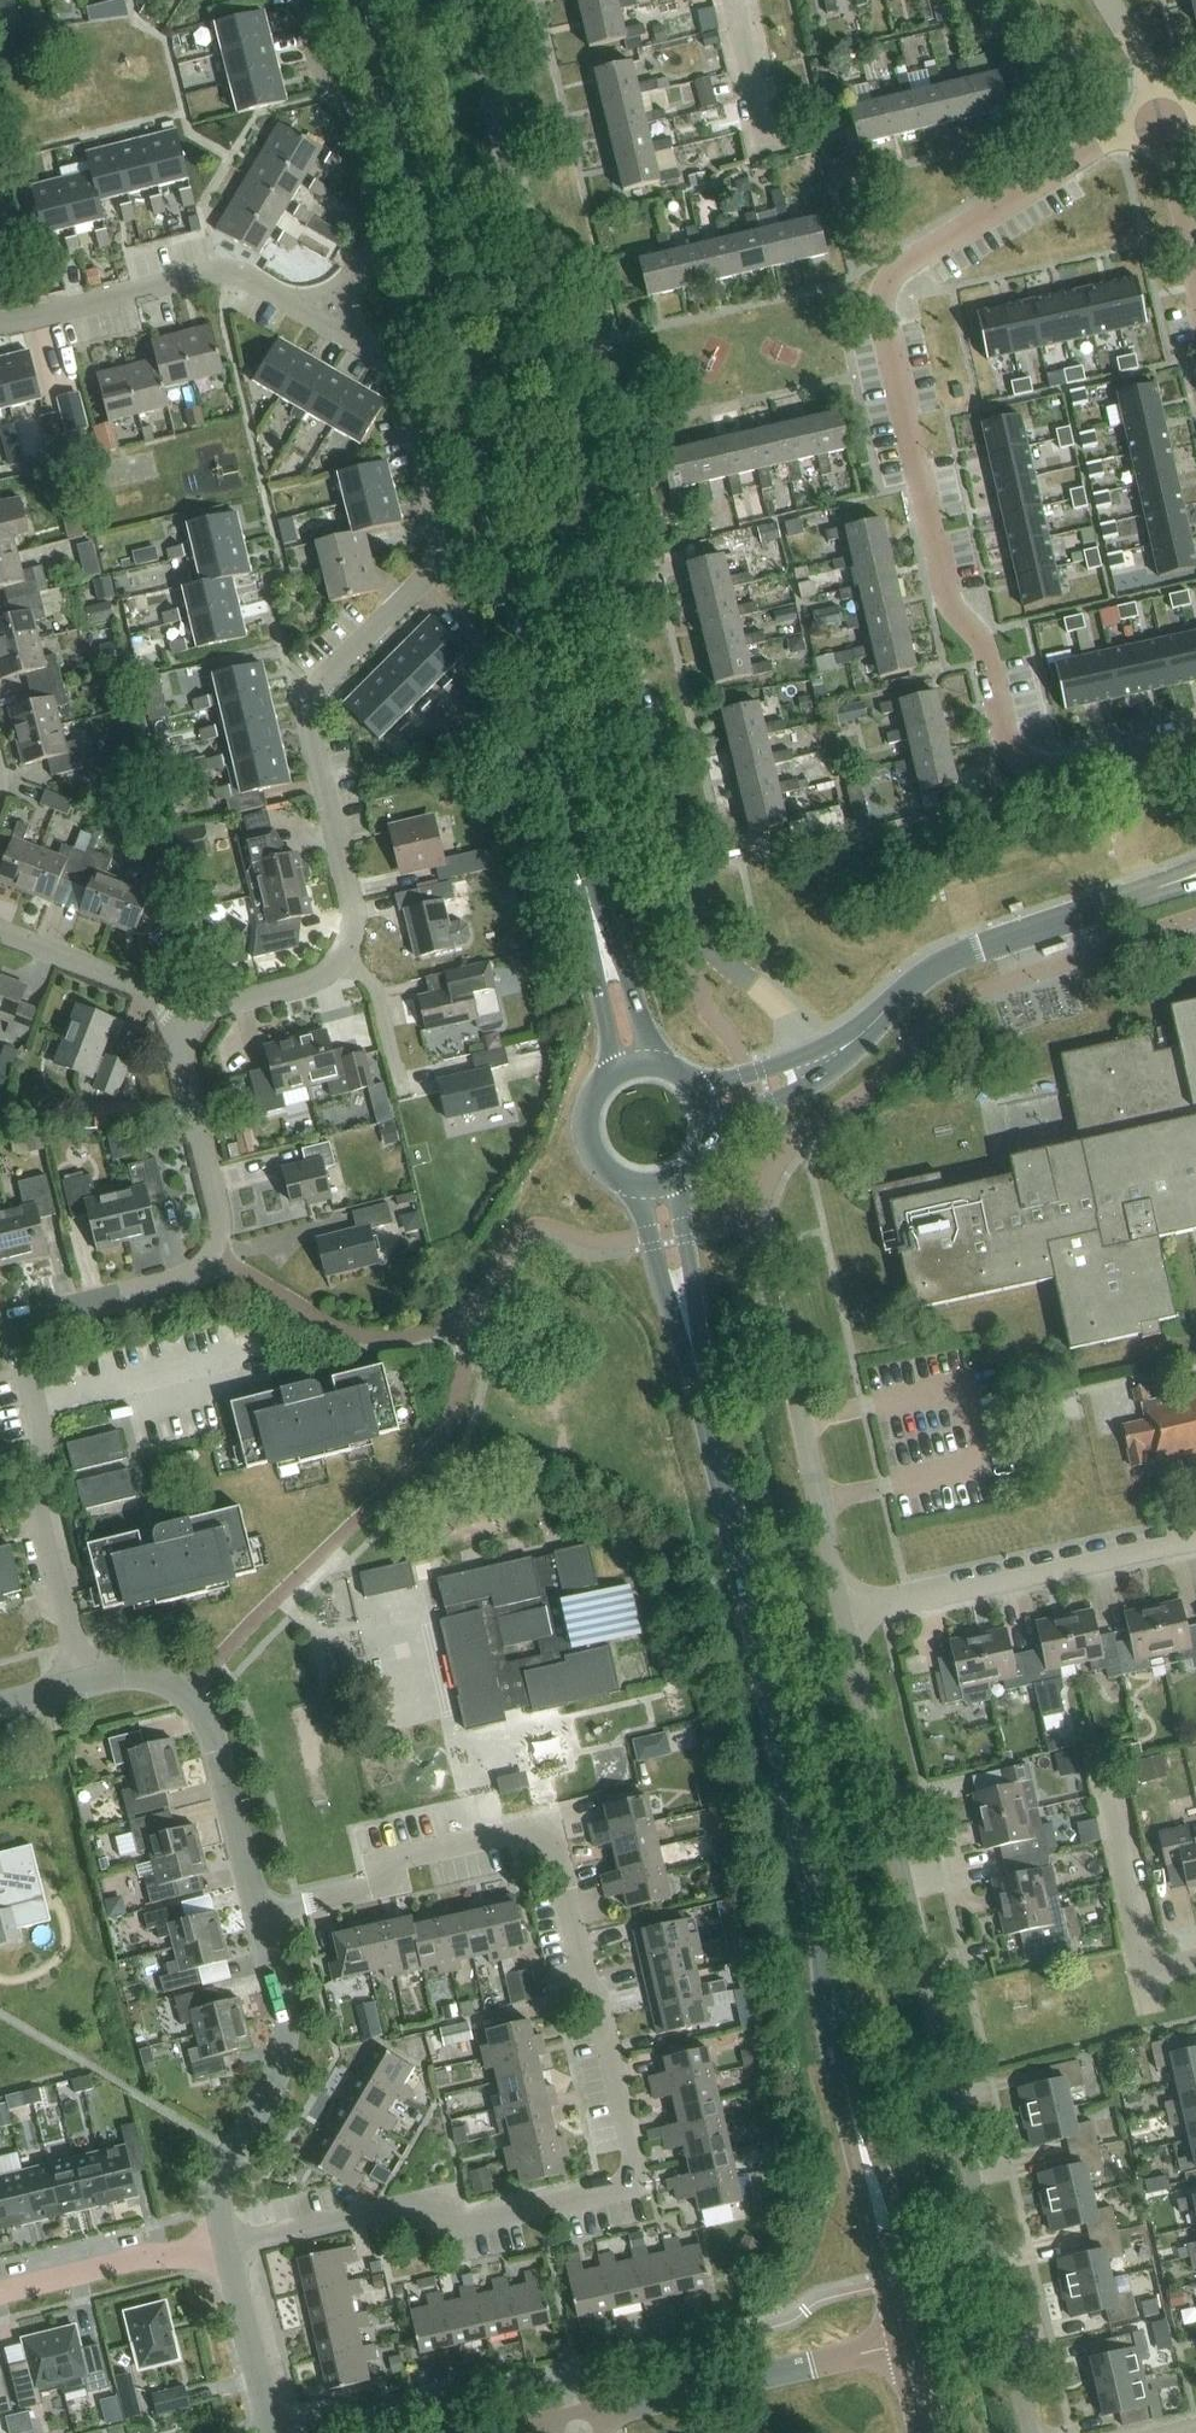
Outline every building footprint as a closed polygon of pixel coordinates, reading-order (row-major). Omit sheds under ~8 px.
[(19,25),(12,0),(0,0),(0,30),(19,25)] [(580,19),(616,10),(616,11),(636,6),(634,0),(618,0),(615,1),(614,0),(575,0),(580,19)] [(824,15),(835,12),(832,0),(821,0),(824,15)] [(854,8),(865,5),(863,0),(852,0),(854,8)] [(616,10),(580,19),(587,49),(623,41),(623,42),(643,37),(640,26),(621,30),(616,11),(616,10)] [(215,24),(222,54),(271,42),(263,12),(215,24)] [(271,42),(222,54),(230,84),(278,72),(271,42)] [(1005,110),(1004,105),(1022,101),(1010,50),(982,57),(987,76),(968,81),(967,81),(975,118),(1005,110)] [(946,125),(975,118),(967,81),(968,81),(963,62),(953,64),(958,84),(939,88),(937,89),(946,125)] [(592,72),(599,102),(636,93),(637,96),(656,91),(653,80),(634,85),(629,63),(592,72)] [(916,132),(946,125),(937,89),(939,88),(934,68),(923,71),(928,91),(909,95),(907,96),(916,132)] [(286,102),(278,72),(230,84),(238,114),(253,110),(286,102)] [(886,139),(916,132),(907,96),(909,95),(905,75),(893,78),(898,98),(879,103),(877,103),(886,139)] [(692,97),(702,95),(705,109),(719,106),(713,77),(689,82),(692,97)] [(856,146),(886,139),(877,103),(879,103),(874,82),(864,85),(869,105),(848,110),(856,146)] [(599,102),(606,132),(643,123),(644,125),(663,121),(660,110),(641,115),(637,96),(636,93),(599,102)] [(606,132),(614,162),(650,153),(650,155),(670,150),(667,140),(648,144),(644,125),(643,123),(606,132)] [(279,124),(263,151),(268,154),(301,174),(300,174),(305,177),(322,149),(279,124)] [(146,139),(158,187),(188,180),(176,132),(146,139)] [(116,147),(128,195),(158,187),(146,139),(116,147)] [(86,154),(91,173),(98,203),(99,202),(128,195),(116,147),(86,154)] [(247,177),(290,202),(305,177),(300,174),(301,174),(268,154),(263,151),(247,177)] [(650,153),(614,162),(621,192),(657,184),(657,185),(677,180),(674,169),(655,174),(650,155),(650,153)] [(338,172),(344,163),(330,154),(324,164),(338,172)] [(98,203),(91,173),(61,180),(73,229),(104,221),(99,202),(98,203)] [(274,230),(290,202),(247,177),(232,203),(237,206),(236,207),(269,226),(269,227),(274,230)] [(43,236),(73,229),(61,180),(32,187),(43,236)] [(323,199),(328,190),(315,181),(309,190),(323,199)] [(183,208),(194,205),(190,190),(179,192),(183,208)] [(154,216),(165,213),(161,197),(150,200),(154,216)] [(786,226),(794,262),(824,255),(816,220),(817,219),(812,199),(801,201),(806,221),(787,225),(786,226)] [(259,256),(274,230),(269,227),(269,226),(236,207),(237,206),(232,203),(216,231),(259,256)] [(124,223),(135,220),(131,205),(120,207),(124,223)] [(764,269),(794,262),(786,226),(787,225),(782,206),(772,208),(776,228),(757,233),(756,233),(764,269)] [(307,226),(313,216),(299,207),(293,217),(307,226)] [(734,276),(764,269),(756,233),(757,233),(753,213),(742,215),(747,236),(728,240),(726,240),(734,276)] [(704,283),(734,276),(726,240),(728,240),(723,220),(712,222),(716,242),(697,247),(696,247),(704,283)] [(674,290),(704,283),(696,247),(697,247),(692,227),(683,229),(687,249),(668,254),(666,254),(674,290)] [(99,249),(110,247),(106,231),(96,233),(99,249)] [(291,252),(297,242),(284,233),(278,243),(291,252)] [(644,297),(674,290),(666,254),(668,254),(663,234),(652,236),(657,256),(636,261),(644,297)] [(77,238),(65,241),(69,257),(81,254),(77,238)] [(1133,278),(1106,284),(1117,331),(1144,324),(1133,278)] [(1106,284),(1080,290),(1090,337),(1117,331),(1106,284)] [(1080,290),(1053,296),(1064,343),(1090,337),(1080,290)] [(1053,296),(1027,302),(1038,349),(1064,343),(1053,296)] [(1027,302),(1001,308),(1011,355),(1038,349),(1027,302)] [(1001,308),(973,315),(984,361),(1011,355),(1001,308)] [(191,377),(193,382),(224,374),(211,326),(182,334),(183,339),(192,376),(191,377)] [(151,341),(156,360),(163,390),(164,389),(193,382),(191,377),(192,376),(183,339),(182,334),(151,341)] [(253,383),(280,398),(305,355),(279,340),(253,383)] [(11,408),(41,401),(29,352),(0,360),(0,365),(11,408)] [(305,355),(280,398),(307,414),(332,371),(305,355)] [(1134,355),(1125,357),(1128,371),(1137,369),(1134,355)] [(1125,357),(1116,359),(1119,373),(1128,371),(1125,357)] [(163,390),(156,360),(127,367),(129,373),(128,373),(137,410),(138,416),(169,408),(164,389),(163,390)] [(11,408),(0,365),(0,411),(11,408)] [(1081,366),(1072,369),(1075,382),(1085,380),(1081,366)] [(109,423),(138,416),(137,410),(128,373),(129,373),(127,367),(96,375),(109,423)] [(1072,369),(1063,371),(1066,385),(1075,382),(1072,369)] [(332,371),(307,414),(333,430),(358,387),(332,371)] [(1029,378),(1019,380),(1023,394),(1032,392),(1029,378)] [(1019,380),(1010,382),(1013,396),(1023,394),(1019,380)] [(1116,392),(1124,424),(1162,415),(1155,384),(1116,392)] [(358,387),(333,430),(360,445),(385,402),(358,387)] [(1083,389),(1069,392),(1073,407),(1087,403),(1083,389)] [(65,434),(88,428),(79,393),(56,398),(65,434)] [(840,412),(810,420),(818,455),(816,456),(820,476),(831,473),(826,453),(848,448),(840,412)] [(56,413),(41,416),(47,445),(62,442),(56,413)] [(981,423),(988,455),(1026,446),(1019,415),(981,423)] [(1130,454),(1169,445),(1162,415),(1124,424),(1130,454)] [(818,455),(810,420),(780,427),(788,462),(786,463),(790,483),(801,480),(797,461),(816,456),(818,455)] [(788,462),(780,427),(750,434),(759,469),(757,470),(761,490),(772,487),(767,467),(786,463),(788,462)] [(1069,427),(1055,430),(1057,440),(1071,436),(1069,427)] [(1093,431),(1079,435),(1082,449),(1096,446),(1093,431)] [(759,469),(750,434),(720,441),(729,476),(727,477),(732,497),(742,495),(737,474),(757,470),(759,469)] [(1071,436),(1057,440),(1059,449),(1073,446),(1071,436)] [(729,476),(720,441),(690,448),(699,483),(698,484),(702,504),(713,501),(708,481),(727,477),(729,476)] [(1137,485),(1176,476),(1169,445),(1130,454),(1137,485)] [(995,485),(1033,476),(1026,446),(988,455),(995,485)] [(699,483),(690,448),(660,455),(669,491),(668,492),(672,511),(683,509),(678,488),(698,484),(699,483)] [(1100,461),(1086,465),(1089,479),(1103,476),(1100,461)] [(338,474),(345,504),(394,492),(386,462),(344,472),(338,474)] [(1002,515),(1040,507),(1033,476),(995,485),(1002,515)] [(1144,515),(1182,506),(1176,476),(1137,485),(1144,515)] [(1083,488),(1069,491),(1071,500),(1085,497),(1083,488)] [(358,533),(364,532),(401,523),(394,492),(345,504),(353,533),(358,532),(358,533)] [(1107,492),(1093,495),(1096,509),(1110,506),(1107,492)] [(1085,497),(1071,500),(1073,509),(1087,506),(1085,497)] [(17,554),(12,536),(29,531),(20,498),(0,503),(0,558),(17,554)] [(1151,545),(1189,537),(1182,506),(1144,515),(1151,545)] [(1009,546),(1047,537),(1040,507),(1002,515),(1009,546)] [(236,513),(187,524),(194,555),(243,543),(236,513)] [(851,557),(888,549),(881,519),(845,527),(844,526),(825,530),(828,541),(847,537),(851,556),(851,557)] [(1114,522),(1100,525),(1103,540),(1117,537),(1114,522)] [(776,523),(756,527),(760,543),(780,539),(776,523)] [(371,562),(364,532),(358,533),(358,532),(353,533),(315,543),(323,572),(328,571),(328,572),(366,562),(366,563),(371,562)] [(1015,576),(1054,567),(1047,537),(1009,546),(1015,576)] [(1158,577),(1195,568),(1195,566),(1189,537),(1151,545),(1158,577)] [(243,543),(194,555),(201,584),(202,585),(231,578),(250,574),(243,543)] [(171,561),(185,557),(182,545),(168,549),(171,561)] [(1096,548),(1083,551),(1085,561),(1099,558),(1096,548)] [(895,579),(888,549),(851,557),(851,556),(832,560),(834,571),(853,566),(858,586),(858,587),(895,579)] [(1121,552),(1106,556),(1110,570),(1124,567),(1121,552)] [(39,593),(47,591),(41,567),(22,572),(17,554),(0,558),(0,589),(4,588),(7,602),(40,594),(39,593)] [(686,563),(693,593),(730,585),(731,587),(750,582),(748,572),(728,577),(723,554),(686,563)] [(1099,558),(1085,561),(1087,570),(1101,567),(1099,558)] [(328,571),(323,572),(330,603),(379,591),(371,562),(366,563),(366,562),(328,572),(328,571)] [(1015,576),(1023,607),(1061,599),(1054,567),(1015,576)] [(190,575),(174,579),(177,590),(183,588),(192,586),(190,575)] [(93,581),(97,601),(114,597),(110,577),(93,581)] [(192,586),(183,588),(190,619),(238,608),(231,578),(202,585),(201,584),(192,586)] [(902,609),(895,579),(858,587),(858,586),(839,590),(841,601),(860,596),(864,615),(865,617),(902,609)] [(693,593),(701,624),(737,615),(738,618),(757,613),(755,603),(735,607),(731,587),(730,585),(693,593)] [(1187,591),(1177,593),(1181,607),(1190,605),(1187,591)] [(1177,593),(1168,595),(1171,609),(1181,607),(1177,593)] [(40,594),(7,602),(11,616),(0,619),(0,649),(39,640),(34,622),(46,619),(40,594)] [(1134,603),(1125,605),(1128,619),(1138,617),(1134,603)] [(1125,605),(1116,607),(1119,621),(1128,619),(1125,605)] [(838,606),(812,612),(815,627),(842,622),(838,606)] [(238,608),(190,619),(197,649),(245,638),(238,608)] [(908,639),(902,609),(865,617),(864,615),(845,620),(848,631),(867,627),(871,645),(872,647),(908,639)] [(180,621),(178,610),(161,614),(164,625),(180,621)] [(701,624),(708,654),(745,645),(745,647),(764,642),(762,632),(742,637),(738,618),(737,615),(701,624)] [(1081,615),(1072,617),(1075,631),(1085,629),(1081,615)] [(1072,617),(1063,619),(1066,633),(1075,631),(1072,617)] [(444,675),(458,661),(475,678),(493,660),(463,630),(453,640),(430,618),(409,640),(444,675)] [(1185,633),(1195,680),(1195,631),(1185,633)] [(1195,680),(1185,633),(1159,639),(1170,686),(1195,680)] [(915,669),(908,639),(872,647),(871,645),(852,649),(854,660),(874,656),(879,677),(915,669)] [(1159,639),(1133,645),(1143,692),(1170,686),(1159,639)] [(39,640),(0,649),(0,675),(1,680),(25,674),(29,688),(61,680),(55,655),(43,658),(39,640)] [(187,651),(185,640),(168,644),(171,655),(187,651)] [(387,662),(422,697),(444,675),(409,640),(387,662)] [(745,645),(708,654),(715,684),(751,676),(751,677),(771,672),(769,662),(750,667),(745,647),(745,645)] [(1143,692),(1133,645),(1106,651),(1117,698),(1143,692)] [(1106,651),(1080,657),(1091,704),(1117,698),(1106,651)] [(1080,657),(1053,664),(1063,710),(1091,704),(1080,657)] [(365,683),(400,719),(422,697),(387,662),(365,683)] [(213,675),(220,705),(268,694),(261,664),(213,675)] [(16,737),(60,726),(56,708),(67,705),(61,680),(29,688),(33,702),(9,708),(16,737)] [(455,701),(463,693),(451,682),(443,690),(455,701)] [(378,740),(400,719),(365,683),(343,705),(378,740)] [(905,731),(943,722),(936,692),(900,701),(899,700),(879,704),(881,714),(901,710),(905,730),(905,731)] [(268,694),(220,705),(227,735),(275,724),(268,694)] [(211,708),(208,697),(192,701),(194,712),(211,708)] [(169,716),(166,701),(146,706),(149,721),(169,716)] [(722,711),(729,741),(765,732),(766,735),(785,730),(783,721),(763,725),(758,702),(722,711)] [(837,725),(867,718),(863,703),(834,709),(837,725)] [(433,723),(441,715),(430,704),(422,712),(433,723)] [(949,753),(943,722),(905,731),(905,730),(886,735),(888,743),(907,739),(912,758),(912,761),(949,753)] [(275,724),(227,735),(234,765),(283,754),(275,724)] [(411,744),(414,741),(419,736),(408,725),(400,734),(411,744)] [(65,744),(60,726),(16,737),(23,766),(47,760),(51,777),(86,768),(80,740),(65,744)] [(217,738),(215,727),(199,731),(201,742),(217,738)] [(765,732),(729,741),(736,771),(773,762),(773,765),(792,760),(790,750),(770,754),(766,735),(765,732)] [(956,783),(949,753),(912,761),(912,758),(892,763),(895,774),(915,770),(919,791),(956,783)] [(234,765),(238,784),(213,790),(216,802),(232,798),(235,811),(264,804),(260,791),(290,784),(283,754),(234,765)] [(224,768),(222,757),(205,760),(208,771),(224,768)] [(773,762),(736,771),(743,801),(780,793),(780,795),(799,790),(797,780),(778,784),(773,765),(773,762)] [(67,815),(72,801),(45,791),(40,805),(67,815)] [(780,793),(743,801),(750,831),(786,823),(786,824),(806,820),(804,809),(785,814),(780,795),(780,793)] [(493,847),(442,859),(433,819),(391,829),(401,872),(435,864),(439,882),(498,868),(493,847)] [(12,839),(0,871),(0,883),(24,892),(40,849),(23,843),(29,827),(18,822),(11,839),(12,839)] [(210,854),(203,826),(170,833),(177,862),(210,854)] [(304,885),(303,882),(307,881),(310,877),(307,866),(303,864),(299,865),(297,854),(287,856),(270,828),(237,836),(245,871),(254,879),(258,878),(262,894),(304,885)] [(86,854),(62,845),(58,856),(40,849),(24,892),(51,903),(60,880),(74,885),(86,854)] [(87,849),(86,854),(74,885),(88,890),(79,913),(107,924),(123,881),(106,874),(112,859),(87,849)] [(140,888),(123,881),(107,924),(134,934),(143,911),(157,917),(169,886),(145,877),(140,888)] [(454,948),(453,948),(465,945),(470,937),(467,926),(459,921),(448,924),(442,902),(455,899),(450,881),(417,889),(422,906),(405,910),(416,957),(454,948)] [(266,939),(291,934),(288,921),(311,915),(304,885),(262,894),(269,924),(257,927),(254,957),(269,954),(266,939)] [(426,1031),(475,1020),(477,1030),(484,1033),(499,1030),(503,1024),(489,963),(448,972),(452,989),(418,997),(426,1031)] [(11,1023),(8,1031),(25,1038),(35,1010),(19,1004),(26,987),(0,977),(0,1019),(11,1023)] [(1157,1238),(1189,1231),(1195,1229),(1195,1000),(1168,1006),(1177,1047),(1153,1052),(1149,1034),(1059,1054),(1063,1073),(1079,1142),(1008,1158),(1012,1176),(943,1191),(939,1173),(870,1189),(884,1253),(898,1249),(912,1310),(1053,1279),(1069,1350),(1140,1334),(1140,1338),(1160,1334),(1157,1321),(1175,1317),(1157,1238)] [(116,1097),(128,1065),(106,1056),(104,1060),(100,1058),(115,1021),(76,1006),(54,1064),(92,1078),(95,1072),(99,1074),(94,1089),(116,1097)] [(333,1061),(325,1031),(295,1039),(307,1086),(327,1081),(331,1097),(372,1087),(364,1054),(333,1061)] [(277,1094),(307,1086),(295,1039),(265,1047),(273,1077),(256,1082),(264,1113),(281,1109),(277,1094)] [(489,1070),(508,1065),(504,1047),(472,1055),(476,1072),(437,1081),(446,1119),(498,1107),(489,1070)] [(139,1129),(140,1105),(95,1104),(94,1128),(139,1129)] [(234,1128),(241,1155),(254,1152),(247,1124),(234,1128)] [(323,1169),(335,1166),(329,1143),(301,1150),(305,1163),(283,1169),(291,1203),(307,1199),(308,1205),(331,1199),(323,1169)] [(115,1194),(126,1241),(134,1239),(134,1242),(158,1236),(149,1200),(165,1196),(156,1159),(128,1166),(134,1190),(115,1194)] [(119,1243),(126,1241),(115,1194),(97,1199),(91,1175),(62,1182),(72,1219),(88,1215),(97,1251),(120,1246),(119,1243)] [(6,1213),(18,1261),(48,1254),(39,1219),(56,1215),(46,1176),(18,1183),(24,1208),(6,1213)] [(370,1230),(393,1224),(388,1203),(352,1212),(356,1229),(317,1239),(326,1277),(378,1263),(370,1230)] [(18,1261),(6,1213),(0,1214),(0,1266),(18,1261)] [(383,1365),(330,1378),(230,1403),(247,1469),(297,1456),(299,1464),(351,1451),(349,1443),(399,1431),(383,1365)] [(1195,1452),(1195,1395),(1160,1403),(1159,1397),(1141,1401),(1145,1421),(1122,1426),(1131,1467),(1195,1452)] [(119,1431),(66,1444),(73,1473),(126,1460),(119,1431)] [(128,1469),(76,1483),(83,1511),(135,1498),(128,1469)] [(240,1507),(158,1527),(87,1545),(103,1611),(154,1598),(156,1606),(208,1593),(206,1585),(256,1572),(240,1507)] [(5,1603),(3,1595),(22,1591),(10,1545),(0,1548),(0,1604),(5,1603)] [(610,1646),(587,1652),(586,1646),(641,1634),(630,1586),(575,1598),(574,1591),(598,1586),(589,1546),(455,1577),(458,1590),(441,1594),(444,1609),(447,1608),(450,1618),(441,1620),(467,1731),(506,1722),(504,1711),(531,1704),(532,1712),(620,1692),(610,1646)] [(409,1562),(360,1573),(366,1598),(414,1587),(409,1562)] [(1162,1654),(1177,1651),(1180,1662),(1191,1660),(1193,1669),(1195,1668),(1195,1625),(1185,1627),(1179,1600),(1152,1606),(1162,1654)] [(1148,1657),(1162,1654),(1152,1606),(1144,1608),(1125,1612),(1130,1639),(1115,1642),(1121,1675),(1150,1668),(1148,1657)] [(1064,1616),(1074,1665),(1089,1661),(1091,1672),(1106,1669),(1108,1678),(1121,1675),(1115,1642),(1113,1634),(1098,1637),(1092,1610),(1064,1616)] [(1026,1652),(1033,1685),(1034,1685),(1042,1718),(1064,1713),(1060,1694),(1064,1688),(1059,1668),(1074,1665),(1064,1616),(1037,1622),(1043,1649),(1026,1652)] [(991,1695),(989,1683),(1003,1680),(1006,1691),(1033,1685),(1026,1652),(1011,1656),(1005,1629),(977,1635),(991,1697),(991,1695)] [(989,1701),(991,1697),(977,1635),(950,1641),(954,1656),(937,1660),(947,1704),(962,1701),(968,1706),(989,1701)] [(130,1776),(178,1763),(172,1739),(144,1746),(140,1731),(108,1740),(115,1766),(127,1763),(130,1776)] [(1080,1751),(1055,1756),(1058,1772),(1084,1768),(1080,1751)] [(1163,1766),(1160,1753),(1136,1759),(1140,1779),(1146,1778),(1144,1771),(1163,1766)] [(133,1788),(122,1791),(125,1803),(128,1817),(142,1814),(139,1800),(184,1788),(178,1763),(130,1776),(133,1788)] [(999,1789),(972,1795),(978,1822),(1037,1809),(1027,1765),(995,1772),(999,1789)] [(500,1795),(501,1795),(529,1789),(526,1773),(497,1779),(500,1795)] [(589,1825),(591,1836),(652,1822),(646,1796),(604,1806),(605,1811),(607,1821),(589,1825)] [(1027,1811),(978,1822),(980,1830),(984,1851),(1000,1847),(1003,1862),(1047,1853),(1046,1850),(1056,1847),(1051,1824),(1041,1826),(1037,1809),(1027,1811)] [(129,1822),(134,1841),(137,1853),(149,1850),(152,1862),(200,1850),(194,1825),(162,1833),(158,1815),(129,1822)] [(612,1843),(616,1857),(658,1848),(652,1822),(591,1836),(594,1848),(612,1843)] [(1195,1887),(1195,1837),(1189,1839),(1186,1828),(1158,1834),(1165,1865),(1181,1862),(1187,1889),(1195,1887)] [(0,1853),(0,1934),(33,1926),(26,1898),(43,1894),(31,1845),(0,1853)] [(600,1876),(603,1887),(664,1873),(658,1848),(616,1857),(619,1871),(600,1876)] [(207,1874),(200,1850),(152,1862),(155,1875),(144,1877),(150,1904),(180,1897),(176,1882),(182,1881),(207,1874)] [(1056,1896),(1047,1853),(1003,1862),(1006,1878),(991,1881),(998,1909),(1056,1896)] [(733,1870),(716,1873),(719,1892),(737,1889),(733,1870)] [(670,1899),(664,1873),(603,1887),(606,1898),(624,1894),(628,1909),(670,1899)] [(33,1926),(50,1921),(43,1894),(26,1898),(33,1926)] [(513,1895),(487,1901),(501,1960),(512,1958),(510,1949),(525,1946),(513,1895)] [(1023,1949),(1045,1944),(1048,1957),(1069,1952),(1056,1896),(998,1909),(1004,1935),(1020,1932),(1023,1949)] [(501,1960),(487,1901),(477,1903),(479,1912),(464,1915),(473,1958),(487,1954),(489,1963),(501,1960)] [(174,1949),(222,1936),(216,1912),(186,1919),(182,1905),(143,1915),(147,1930),(156,1927),(159,1939),(171,1936),(174,1949)] [(459,1961),(473,1958),(464,1915),(448,1919),(446,1910),(436,1913),(450,1972),(461,1969),(459,1961)] [(393,1913),(383,1916),(397,1975),(422,1969),(413,1927),(411,1918),(395,1922),(393,1913)] [(411,1918),(413,1927),(422,1969),(436,1966),(438,1974),(450,1972),(436,1913),(411,1918)] [(385,1978),(397,1975),(383,1916),(373,1918),(375,1927),(360,1930),(370,1972),(383,1969),(385,1978)] [(640,1958),(699,1945),(693,1919),(634,1932),(640,1958)] [(360,1930),(358,1921),(348,1924),(350,1932),(334,1936),(339,1961),(329,1964),(333,1981),(370,1972),(360,1930)] [(229,1961),(222,1936),(174,1949),(177,1961),(166,1964),(169,1976),(159,1978),(163,1993),(202,1983),(200,1976),(198,1969),(229,1961)] [(646,1984),(654,1982),(696,1972),(693,1958),(702,1956),(699,1945),(640,1958),(641,1966),(646,1984)] [(511,2004),(539,1998),(532,1970),(504,1976),(511,2004)] [(649,1999),(651,2009),(711,1995),(725,1992),(723,1981),(700,1986),(696,1972),(654,1982),(646,1984),(649,1999)] [(741,1988),(734,1990),(739,2015),(757,2011),(751,1986),(741,1988)] [(196,2035),(244,2023),(238,1998),(208,2006),(204,1990),(174,1998),(181,2026),(193,2023),(196,2035)] [(651,2009),(657,2035),(708,2023),(705,2009),(713,2007),(711,1995),(651,2009)] [(377,2014),(361,2018),(366,2041),(383,2037),(377,2014)] [(484,2058),(543,2045),(541,2035),(532,2037),(529,2021),(486,2031),(490,2045),(481,2047),(484,2058)] [(472,2040),(467,2022),(439,2029),(444,2047),(472,2040)] [(251,2047),(244,2023),(196,2035),(199,2047),(188,2050),(195,2079),(227,2071),(222,2054),(251,2047)] [(1195,2079),(1195,2049),(1181,2052),(1178,2038),(1152,2044),(1157,2070),(1173,2067),(1176,2083),(1195,2079)] [(545,2055),(543,2045),(484,2058),(486,2070),(495,2068),(498,2082),(540,2072),(537,2057),(545,2055)] [(375,2046),(358,2075),(396,2097),(395,2098),(405,2104),(413,2090),(403,2084),(413,2068),(375,2046)] [(652,2088),(712,2075),(706,2049),(664,2058),(667,2073),(649,2077),(652,2088)] [(1018,2088),(1025,2117),(1072,2106),(1069,2090),(1084,2086),(1078,2061),(1049,2067),(1052,2080),(1018,2088)] [(544,2088),(540,2072),(498,2082),(501,2096),(493,2098),(495,2109),(555,2096),(552,2086),(544,2088)] [(89,2075),(80,2078),(84,2091),(93,2089),(89,2075)] [(396,2097),(358,2075),(341,2104),(378,2126),(388,2132),(396,2119),(386,2113),(395,2098),(396,2097)] [(718,2100),(712,2075),(652,2088),(654,2100),(673,2095),(676,2110),(718,2100)] [(84,2091),(80,2078),(71,2080),(75,2094),(84,2091)] [(1195,2109),(1195,2079),(1176,2083),(1180,2099),(1164,2103),(1167,2115),(1195,2109)] [(29,2090),(33,2104),(42,2102),(38,2088),(29,2090)] [(33,2104),(29,2090),(20,2093),(24,2106),(33,2104)] [(555,2096),(495,2109),(501,2135),(510,2133),(552,2123),(548,2108),(557,2106),(556,2101),(555,2096)] [(724,2125),(718,2100),(676,2110),(679,2124),(661,2128),(663,2139),(724,2125)] [(7,2103),(0,2105),(0,2128),(12,2125),(7,2103)] [(378,2126),(341,2104),(324,2133),(361,2155),(371,2161),(379,2147),(369,2141),(378,2126)] [(1077,2126),(1072,2106),(1025,2117),(1032,2147),(1066,2139),(1069,2153),(1098,2146),(1092,2122),(1077,2126)] [(1195,2138),(1195,2109),(1167,2115),(1170,2128),(1186,2124),(1189,2140),(1195,2138)] [(555,2138),(552,2123),(510,2133),(513,2147),(504,2149),(507,2160),(566,2147),(564,2137),(555,2138)] [(730,2151),(724,2125),(663,2139),(666,2151),(684,2146),(688,2160),(730,2151)] [(361,2155),(324,2133),(307,2162),(345,2184),(354,2190),(362,2176),(352,2170),(354,2167),(361,2155)] [(1189,2140),(1193,2157),(1178,2160),(1180,2172),(1195,2168),(1195,2138),(1189,2140)] [(123,2146),(99,2152),(111,2203),(136,2196),(136,2197),(138,2197),(128,2160),(143,2156),(139,2142),(125,2145),(123,2146)] [(1045,2203),(1092,2192),(1088,2176),(1104,2172),(1098,2146),(1069,2153),(1072,2167),(1038,2175),(1045,2203)] [(568,2156),(566,2147),(507,2160),(509,2171),(518,2169),(521,2184),(564,2174),(560,2158),(568,2156)] [(736,2176),(730,2151),(688,2160),(691,2174),(672,2179),(675,2190),(736,2176)] [(87,2209),(111,2203),(99,2152),(74,2158),(73,2158),(86,2209),(87,2209)] [(85,2209),(86,2209),(73,2158),(73,2159),(48,2165),(61,2215),(85,2209)] [(36,2221),(61,2215),(48,2165),(24,2171),(24,2170),(23,2171),(35,2222),(36,2222),(36,2221)] [(475,2193),(491,2189),(487,2168),(470,2172),(475,2193)] [(35,2222),(23,2171),(22,2171),(0,2177),(0,2187),(10,2228),(35,2222)] [(741,2202),(736,2176),(675,2190),(678,2201),(696,2197),(699,2212),(741,2202)] [(10,2228),(0,2187),(0,2230),(10,2228)] [(1097,2211),(1092,2192),(1045,2203),(1051,2232),(1085,2224),(1089,2239),(1118,2232),(1112,2208),(1097,2211)] [(1177,2201),(1180,2213),(1195,2209),(1195,2196),(1177,2201)] [(1065,2289),(1112,2278),(1108,2261),(1124,2257),(1118,2232),(1089,2239),(1092,2253),(1058,2261),(1065,2289)] [(666,2252),(676,2295),(709,2287),(699,2245),(681,2249),(678,2238),(663,2241),(665,2253),(666,2252)] [(1195,2255),(1195,2242),(1186,2244),(1189,2257),(1195,2255)] [(643,2302),(676,2295),(666,2252),(665,2253),(648,2256),(646,2245),(630,2249),(633,2260),(643,2302)] [(297,2258),(305,2291),(347,2282),(343,2265),(354,2262),(351,2247),(297,2258)] [(610,2310),(643,2302),(633,2260),(616,2264),(613,2253),(598,2256),(600,2267),(610,2310)] [(577,2317),(610,2310),(600,2267),(583,2271),(581,2260),(565,2264),(577,2317)] [(509,2288),(518,2331),(551,2323),(539,2270),(524,2273),(526,2284),(509,2288)] [(486,2338),(518,2331),(509,2288),(507,2277),(491,2281),(494,2292),(477,2296),(476,2296),(486,2338)] [(1116,2297),(1112,2278),(1065,2289),(1069,2309),(1071,2318),(1105,2310),(1108,2324),(1137,2318),(1132,2293),(1116,2297)] [(347,2282),(305,2291),(312,2324),(354,2315),(354,2314),(350,2297),(362,2295),(358,2279),(347,2282)] [(453,2346),(486,2338),(476,2296),(477,2296),(474,2285),(459,2288),(461,2299),(444,2303),(443,2304),(453,2346)] [(420,2354),(453,2346),(443,2304),(444,2303),(441,2292),(426,2296),(429,2307),(410,2311),(420,2354)] [(179,2359),(165,2304),(127,2313),(141,2369),(179,2359)] [(354,2315),(312,2324),(320,2358),(362,2348),(362,2347),(358,2330),(369,2327),(366,2312),(354,2314),(354,2315)] [(49,2331),(48,2332),(64,2394),(87,2388),(88,2391),(109,2386),(98,2345),(81,2350),(75,2326),(50,2332),(49,2331)] [(10,2367),(20,2408),(41,2403),(39,2394),(61,2389),(63,2394),(64,2394),(48,2332),(47,2332),(47,2333),(22,2339),(28,2363),(10,2367)] [(1097,2387),(1143,2377),(1140,2360),(1147,2358),(1141,2333),(1103,2341),(1106,2355),(1091,2359),(1097,2387)] [(362,2348),(320,2358),(327,2391),(370,2381),(365,2362),(377,2360),(373,2344),(362,2347),(362,2348)] [(11,2411),(1,2370),(0,2370),(0,2413),(11,2411)] [(135,2372),(119,2376),(123,2393),(103,2398),(110,2423),(145,2413),(135,2372)] [(1147,2392),(1143,2377),(1097,2387),(1104,2416),(1119,2413),(1122,2426),(1160,2418),(1154,2391),(1147,2392)] [(191,2406),(186,2386),(153,2394),(158,2414),(191,2406)] [(26,2412),(17,2414),(21,2428),(30,2426),(26,2412)] [(21,2428),(17,2414),(8,2417),(11,2431),(21,2428)]
